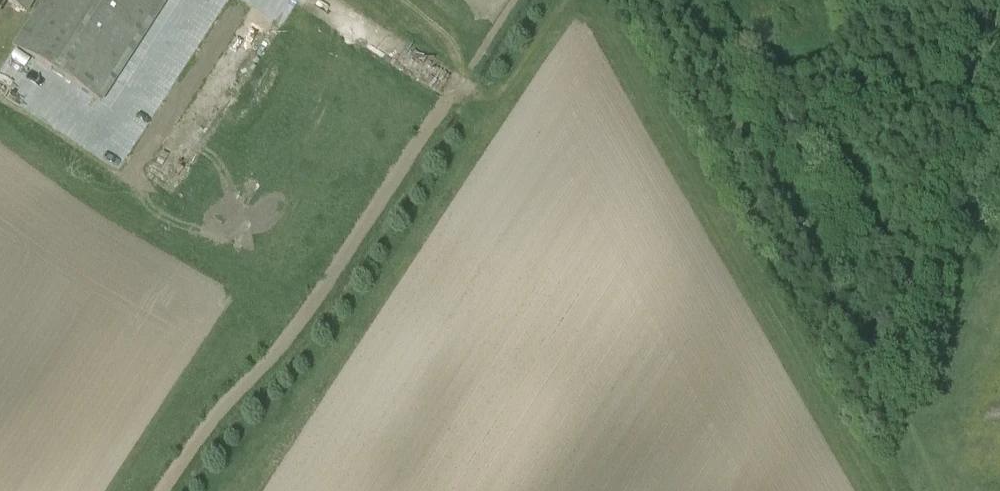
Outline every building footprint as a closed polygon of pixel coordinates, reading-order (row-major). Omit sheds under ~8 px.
[(26,12),(34,0),(8,0),(26,12)] [(15,45),(100,101),(166,0),(44,0),(15,45)]
